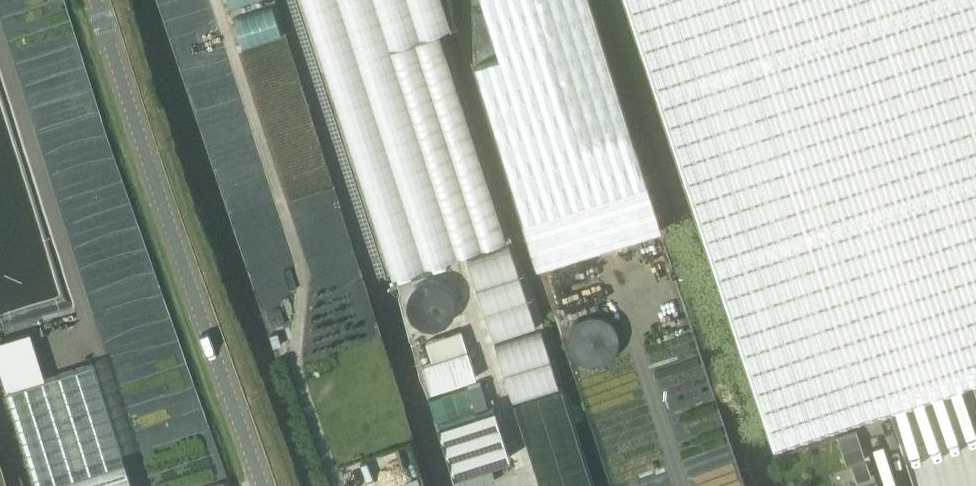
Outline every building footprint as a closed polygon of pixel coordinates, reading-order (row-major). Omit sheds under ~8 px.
[(523,222),(646,184),(590,0),(482,0),(499,57),(475,64),(523,222)] [(772,442),(885,405),(887,405),(963,379),(964,379),(972,376),(975,375),(975,0),(626,0),(772,442)] [(661,230),(646,184),(523,222),(537,268),(661,230)] [(424,325),(432,327),(439,326),(443,324),(450,319),(454,314),(455,311),(457,302),(455,294),(454,290),(450,285),(446,282),(441,279),(432,278),(424,279),(418,282),(415,285),(412,288),(410,294),(408,302),(408,307),(410,313),(415,319),(418,322),(424,325)] [(475,376),(460,330),(425,341),(431,361),(421,364),(430,391),(475,376)] [(6,389),(48,376),(34,331),(0,342),(0,371),(6,389)] [(6,389),(36,485),(131,485),(92,362),(48,376),(6,389)] [(479,382),(467,386),(474,408),(487,404),(479,382)] [(494,406),(436,424),(453,474),(510,456),(494,406)] [(865,461),(851,466),(857,483),(871,478),(865,461)]
